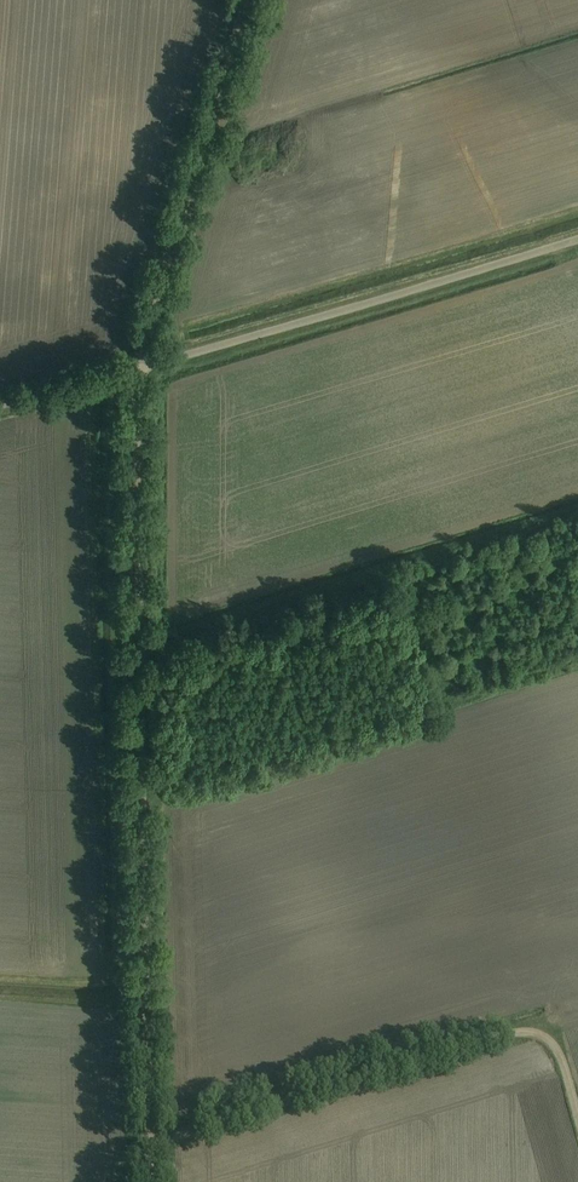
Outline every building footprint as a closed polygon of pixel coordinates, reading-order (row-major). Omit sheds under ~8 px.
[(251,141),(239,142),(240,155),(252,155),(251,141)]
